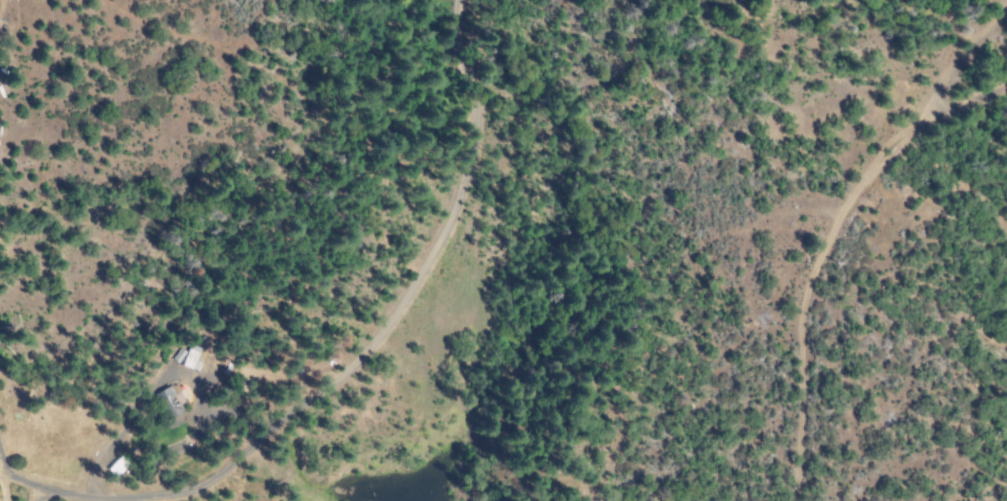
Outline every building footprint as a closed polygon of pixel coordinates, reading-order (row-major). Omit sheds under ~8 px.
[(171,392),(167,385),(150,394),(161,417),(187,404),(179,388),(171,392)]
